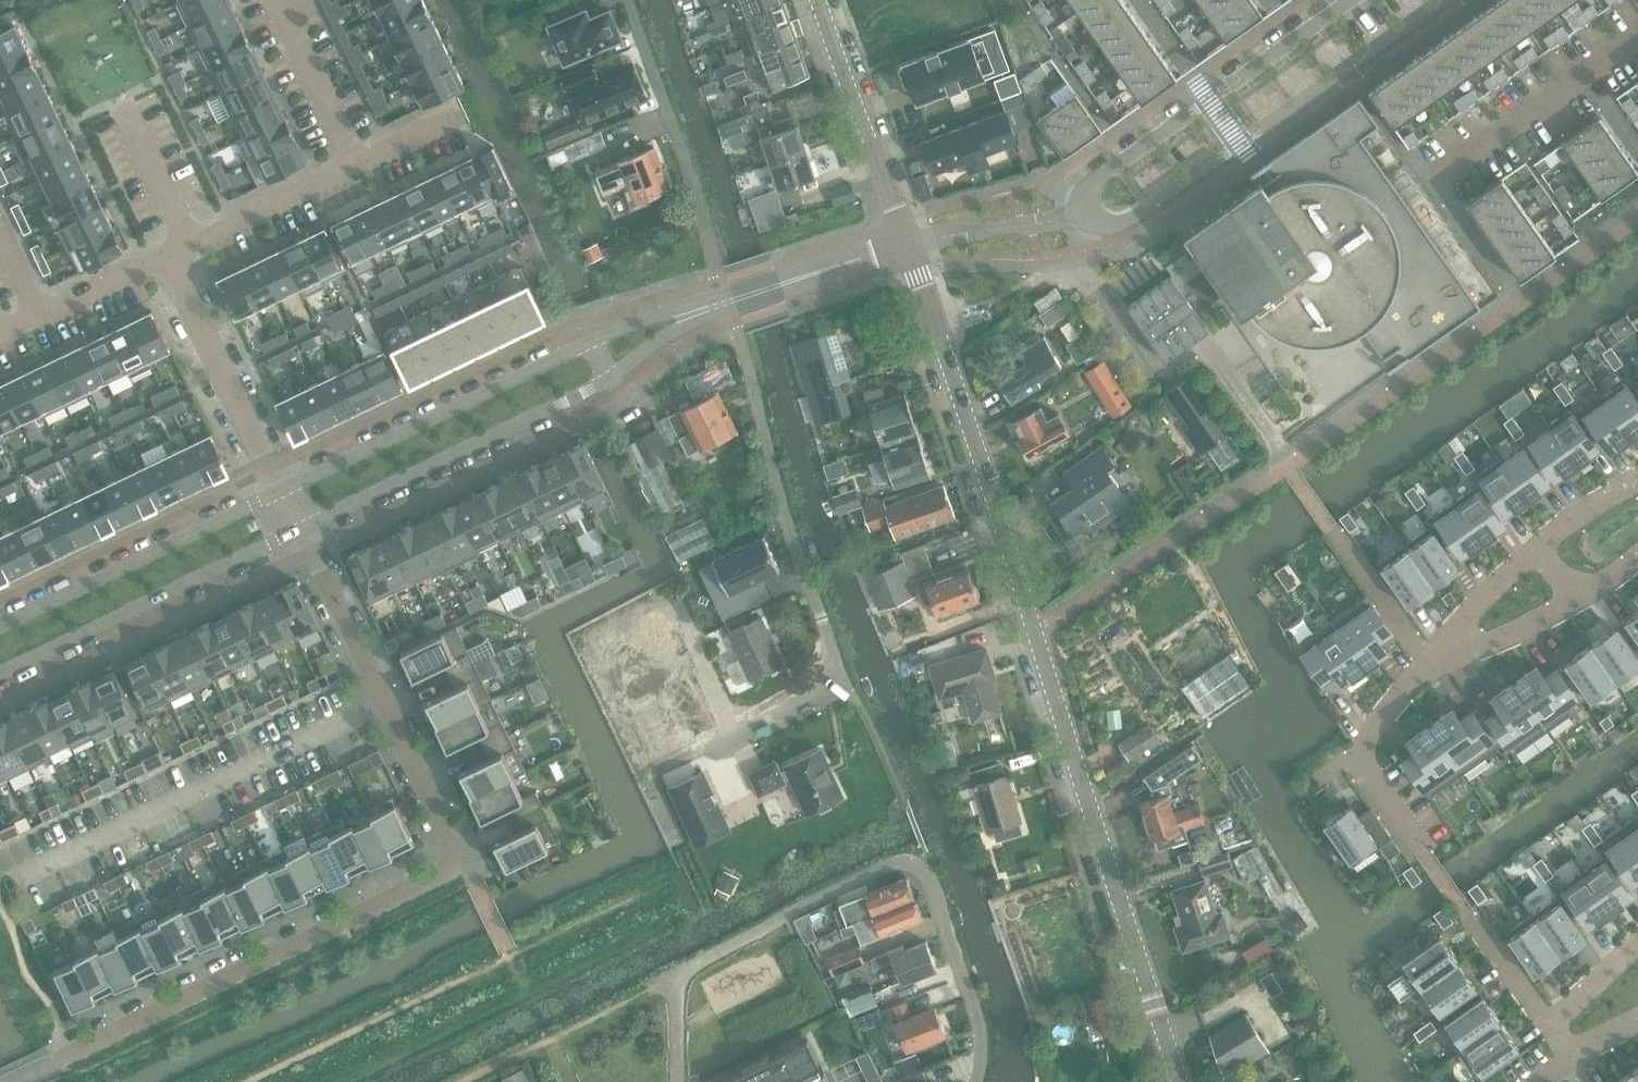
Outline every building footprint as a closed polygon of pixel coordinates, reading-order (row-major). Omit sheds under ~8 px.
[(142,0),(132,0),(137,10),(145,7),(142,0)] [(229,0),(185,0),(181,2),(177,4),(188,26),(192,24),(232,5),(229,0)] [(337,0),(336,0),(331,3),(325,5),(325,6),(329,13),(341,7),(337,0)] [(381,16),(401,6),(414,0),(373,0),(381,16)] [(391,38),(412,28),(432,19),(423,0),(414,0),(401,6),(381,16),(391,38)] [(621,39),(608,11),(589,19),(586,10),(580,13),(574,0),(571,0),(550,9),(556,23),(550,26),(565,62),(621,39)] [(742,20),(759,13),(766,11),(783,4),(782,0),(734,0),(742,20)] [(1078,12),(1094,0),(1070,0),(1078,12)] [(1078,12),(1089,27),(1124,2),(1122,0),(1094,0),(1078,12)] [(1169,0),(1159,7),(1166,16),(1175,9),(1169,0)] [(1213,24),(1248,0),(1209,0),(1200,6),(1213,24)] [(1252,0),(1248,0),(1213,24),(1226,43),(1264,16),(1252,0)] [(1490,6),(1490,7),(1514,41),(1514,42),(1530,31),(1529,30),(1508,0),(1498,0),(1490,6)] [(1529,30),(1530,31),(1545,20),(1544,20),(1530,0),(1508,0),(1529,30)] [(1544,20),(1545,20),(1560,10),(1560,9),(1553,0),(1530,0),(1544,20)] [(1560,9),(1560,10),(1573,0),(1553,0),(1560,9)] [(1032,8),(1039,17),(1048,10),(1042,1),(1032,8)] [(1089,27),(1099,42),(1135,17),(1124,2),(1089,27)] [(759,13),(742,20),(748,38),(790,22),(783,4),(766,11),(759,13)] [(242,27),(232,5),(192,24),(188,26),(198,49),(203,47),(242,27)] [(349,13),(345,6),(345,5),(341,7),(329,13),(333,21),(339,18),(349,13)] [(1592,5),(1583,12),(1589,21),(1599,14),(1592,5)] [(1490,6),(1474,17),(1475,17),(1499,52),(1514,42),(1514,41),(1490,7),(1490,6)] [(716,21),(706,25),(709,32),(711,31),(727,25),(730,24),(724,8),(713,13),(716,21)] [(1048,10),(1039,17),(1045,26),(1054,19),(1048,10)] [(972,14),(964,17),(966,25),(980,20),(977,11),(971,13),(972,14)] [(1583,12),(1574,18),(1580,27),(1589,21),(1583,12)] [(491,13),(481,17),(486,29),(496,25),(491,13)] [(964,17),(950,22),(953,30),(966,25),(964,17)] [(1099,42),(1110,57),(1145,32),(1135,17),(1099,42)] [(1474,17),(1459,28),(1460,28),(1484,63),(1499,52),(1475,17),(1474,17)] [(333,21),(347,50),(353,47),(339,18),(333,21)] [(391,38),(402,61),(423,51),(442,41),(432,19),(412,28),(391,38)] [(790,22),(748,38),(755,56),(797,40),(790,22)] [(950,22),(936,27),(939,35),(953,30),(950,22)] [(15,25),(0,33),(0,62),(27,49),(15,25)] [(727,25),(711,31),(713,38),(730,31),(727,25)] [(1562,26),(1553,33),(1559,42),(1569,36),(1562,26)] [(161,39),(155,27),(147,31),(153,43),(161,39)] [(253,50),(242,27),(203,47),(198,49),(209,71),(214,69),(253,50)] [(1179,34),(1185,43),(1194,37),(1188,28),(1179,34)] [(1459,28),(1444,38),(1444,39),(1469,73),(1469,74),(1484,63),(1460,28),(1459,28)] [(995,31),(968,41),(968,42),(951,48),(951,47),(917,60),(918,61),(897,68),(905,89),(911,87),(917,102),(945,92),(946,93),(967,85),(967,83),(982,78),(982,79),(1009,69),(995,31)] [(1053,37),(1060,46),(1069,40),(1063,31),(1053,37)] [(1110,57),(1121,72),(1156,47),(1145,32),(1110,57)] [(1553,33),(1544,39),(1550,48),(1559,42),(1553,33)] [(1194,37),(1185,43),(1191,52),(1201,46),(1194,37)] [(1444,38),(1429,49),(1429,50),(1454,84),(1469,74),(1469,73),(1444,39),(1444,38)] [(167,51),(161,39),(153,43),(159,55),(167,51)] [(797,40),(755,56),(762,73),(803,58),(797,40)] [(1069,40),(1060,46),(1066,56),(1075,49),(1069,40)] [(402,61),(413,83),(433,73),(453,64),(442,41),(423,51),(402,61)] [(362,52),(359,44),(353,47),(347,50),(351,58),(362,52)] [(1156,47),(1121,72),(1131,87),(1166,62),(1156,47)] [(1532,48),(1523,54),(1529,63),(1539,57),(1532,48)] [(27,49),(0,62),(0,89),(37,71),(27,49)] [(1429,49),(1414,60),(1439,95),(1454,84),(1429,50),(1429,49)] [(264,72),(253,50),(214,69),(209,71),(220,93),(225,91),(264,72)] [(740,51),(725,56),(728,64),(743,59),(740,51)] [(366,60),(362,52),(351,58),(354,66),(360,63),(366,60)] [(1523,54),(1514,61),(1520,70),(1529,63),(1523,54)] [(803,58),(762,73),(768,91),(810,75),(803,58)] [(1414,60),(1399,70),(1399,71),(1423,105),(1424,106),(1439,95),(1414,60)] [(1075,67),(1081,76),(1090,70),(1084,61),(1075,67)] [(1177,78),(1166,62),(1131,87),(1142,102),(1177,78)] [(354,66),(368,95),(374,92),(360,63),(354,66)] [(413,83),(424,106),(445,97),(465,87),(453,64),(433,73),(413,83)] [(592,65),(562,78),(568,92),(569,92),(583,123),(646,97),(632,65),(598,79),(592,65)] [(1041,65),(1032,72),(1039,81),(1048,74),(1041,65)] [(1502,69),(1493,75),(1499,84),(1509,78),(1502,69)] [(186,82),(181,70),(169,76),(174,88),(182,84),(186,82)] [(1090,70),(1081,76),(1087,86),(1097,79),(1090,70)] [(1399,70),(1384,81),(1408,116),(1409,116),(1424,106),(1423,105),(1399,71),(1399,70)] [(48,94),(37,71),(0,89),(0,104),(5,114),(10,112),(48,94)] [(745,71),(733,76),(736,84),(748,79),(745,71)] [(275,95),(264,72),(225,91),(220,93),(231,116),(235,113),(275,95)] [(1032,72),(1023,78),(1030,87),(1039,81),(1032,72)] [(1015,73),(994,81),(1001,99),(1022,91),(1015,73)] [(1493,75),(1484,82),(1490,91),(1499,84),(1493,75)] [(1384,81),(1369,92),(1394,127),(1409,116),(1408,116),(1384,81)] [(188,96),(182,84),(174,88),(180,100),(188,96)] [(384,97),(380,89),(374,92),(368,95),(372,103),(384,97)] [(1472,90),(1463,96),(1470,105),(1479,99),(1472,90)] [(1105,91),(1096,97),(1102,106),(1111,100),(1105,91)] [(1021,92),(1001,99),(1005,111),(1025,103),(1021,92)] [(1076,92),(1057,106),(1083,144),(1103,130),(1076,92)] [(59,116),(48,94),(10,112),(5,114),(15,136),(11,138),(11,139),(21,134),(59,116)] [(246,136),(285,117),(275,95),(235,113),(231,116),(241,137),(237,139),(237,140),(246,136)] [(745,100),(747,105),(741,107),(744,116),(767,107),(773,105),(771,100),(761,104),(757,95),(745,100)] [(1463,96),(1454,103),(1461,112),(1470,105),(1463,96)] [(388,105),(384,97),(372,103),(376,110),(388,105)] [(1251,179),(1255,184),(1250,188),(1184,235),(1241,316),(1249,310),(1252,314),(1252,315),(1255,319),(1260,324),(1263,326),(1268,330),(1272,333),(1276,335),(1279,337),(1284,339),(1291,342),(1297,343),(1302,345),(1310,346),(1317,346),(1322,346),(1327,345),(1334,344),(1340,343),(1345,341),(1351,339),(1355,337),(1359,335),(1364,332),(1390,368),(1388,370),(1390,373),(1481,308),(1361,139),(1379,126),(1360,98),(1250,175),(1252,178),(1251,179)] [(1621,104),(1628,113),(1637,107),(1631,98),(1621,104)] [(1111,100),(1102,106),(1109,115),(1118,109),(1111,100)] [(1039,119),(1037,120),(1064,157),(1083,144),(1057,106),(1039,119)] [(744,116),(724,124),(732,149),(763,139),(771,165),(806,153),(798,126),(794,128),(790,117),(774,123),(773,121),(772,121),(767,107),(744,116)] [(1628,113),(1634,122),(1637,120),(1637,108),(1637,107),(1628,113)] [(973,124),(965,127),(980,166),(988,163),(984,152),(1017,140),(1006,111),(973,124)] [(1442,111),(1433,118),(1440,127),(1449,120),(1442,111)] [(31,157),(70,138),(59,116),(21,134),(11,139),(22,161),(31,157)] [(204,129),(198,117),(190,121),(196,132),(204,129)] [(257,158),(296,139),(285,117),(246,136),(237,140),(248,163),(257,158)] [(1600,119),(1600,118),(1599,117),(1562,144),(1575,163),(1612,136),(1600,119)] [(1433,118),(1424,124),(1431,133),(1440,127),(1433,118)] [(577,122),(545,135),(550,149),(583,136),(577,122)] [(980,166),(965,127),(955,130),(923,142),(934,171),(966,158),(970,170),(980,166)] [(210,141),(204,129),(196,132),(202,144),(210,141)] [(1403,139),(1410,148),(1419,141),(1413,132),(1403,139)] [(1626,155),(1612,136),(1575,163),(1588,182),(1626,155)] [(42,179),(81,161),(70,138),(31,157),(22,161),(23,162),(27,160),(38,181),(42,179)] [(307,163),(296,139),(257,158),(248,163),(259,186),(268,182),(307,163)] [(670,188),(645,198),(645,199),(671,189),(654,146),(614,163),(615,163),(654,148),(670,188)] [(516,195),(494,147),(475,156),(496,199),(495,200),(497,205),(516,195)] [(614,163),(597,170),(606,193),(624,186),(631,204),(634,203),(636,208),(647,204),(645,199),(645,198),(670,188),(654,148),(615,163),(614,163)] [(806,153),(771,165),(780,190),(815,178),(806,153)] [(1626,155),(1588,182),(1602,201),(1637,175),(1637,173),(1626,155)] [(496,199),(475,156),(457,164),(476,203),(475,204),(477,208),(495,200),(496,199)] [(1544,158),(1535,164),(1541,174),(1550,167),(1544,158)] [(91,183),(81,161),(42,179),(38,181),(38,182),(43,180),(53,200),(43,205),(44,206),(48,204),(53,201),(72,192),(91,183)] [(918,161),(908,164),(911,173),(921,170),(918,161)] [(225,173),(220,162),(212,165),(218,177),(225,173)] [(1526,163),(1517,169),(1523,179),(1532,172),(1526,163)] [(476,203),(457,164),(439,173),(458,212),(475,204),(476,203)] [(3,170),(0,172),(0,184),(1,186),(9,182),(3,170)] [(231,185),(225,173),(218,177),(223,189),(231,185)] [(458,212),(439,173),(422,181),(440,220),(441,220),(458,212)] [(925,174),(913,178),(922,201),(933,197),(925,174)] [(1466,203),(1477,219),(1513,194),(1502,178),(1466,203)] [(440,220),(422,181),(404,190),(423,229),(422,229),(424,234),(444,224),(441,220),(440,220)] [(102,205),(91,183),(72,192),(53,201),(48,204),(44,206),(54,228),(59,226),(64,224),(83,215),(102,205)] [(850,183),(835,188),(840,203),(855,198),(850,183)] [(1531,190),(1538,199),(1547,193),(1540,184),(1531,190)] [(1554,192),(1560,201),(1569,195),(1563,185),(1554,192)] [(423,229),(404,190),(387,198),(405,237),(406,237),(422,229),(423,229)] [(787,223),(776,191),(750,200),(761,232),(787,223)] [(1547,193),(1538,199),(1544,208),(1553,202),(1547,193)] [(1477,219),(1488,234),(1523,209),(1513,194),(1477,219)] [(1569,195),(1560,201),(1567,210),(1576,204),(1569,195)] [(405,237),(387,198),(369,207),(388,246),(386,246),(389,251),(408,241),(406,237),(405,237)] [(19,203),(11,207),(17,219),(25,215),(19,203)] [(74,246),(113,228),(102,205),(83,215),(64,224),(59,226),(54,228),(55,229),(60,227),(70,248),(74,246)] [(388,246),(369,207),(351,216),(370,254),(386,246),(388,246)] [(1488,234),(1499,249),(1534,224),(1523,209),(1488,234)] [(1561,214),(1552,220),(1559,229),(1568,223),(1561,214)] [(32,231),(25,215),(17,219),(24,234),(32,231)] [(370,254),(351,216),(333,225),(351,263),(370,254)] [(534,231),(530,223),(517,229),(521,238),(534,231)] [(1574,232),(1568,223),(1559,229),(1565,238),(1574,232)] [(1499,249),(1510,265),(1545,240),(1534,224),(1499,249)] [(494,242),(506,236),(507,236),(502,227),(490,233),(494,242)] [(124,251),(113,228),(74,246),(70,248),(81,272),(86,269),(124,251)] [(347,271),(326,228),(304,238),(325,282),(325,281),(347,271)] [(494,242),(490,233),(478,239),(482,248),(494,242)] [(325,282),(304,238),(282,249),(301,287),(300,288),(305,297),(328,286),(325,281),(325,282)] [(1545,240),(1510,265),(1521,280),(1556,255),(1545,240)] [(510,243),(486,254),(490,263),(514,251),(510,243)] [(39,244),(31,248),(38,264),(46,260),(39,244)] [(471,253),(467,244),(455,250),(459,259),(471,253)] [(595,246),(585,251),(590,263),(600,258),(595,246)] [(301,287),(282,249),(261,259),(279,298),(300,288),(301,287)] [(459,259),(455,250),(443,256),(447,265),(459,259)] [(464,265),(468,273),(490,263),(486,254),(464,265)] [(279,298),(261,259),(239,270),(258,308),(279,298)] [(52,272),(46,260),(38,264),(44,275),(52,272)] [(436,270),(432,261),(420,267),(424,276),(436,270)] [(464,265),(441,276),(445,284),(468,273),(464,265)] [(521,266),(497,277),(505,293),(523,331),(547,320),(528,282),(521,266)] [(411,282),(424,276),(420,267),(407,273),(411,282)] [(258,308),(239,270),(218,280),(236,318),(258,308)] [(419,287),(423,295),(445,284),(441,276),(419,287)] [(1171,276),(1128,306),(1166,360),(1209,330),(1204,322),(1171,276)] [(497,277),(475,288),(482,304),(501,342),(523,331),(505,293),(497,277)] [(401,287),(397,278),(384,284),(388,293),(401,287)] [(388,293),(384,284),(372,290),(376,299),(388,293)] [(419,287),(397,298),(401,306),(423,295),(419,287)] [(475,288),(452,299),(460,315),(478,353),(501,342),(482,304),(475,288)] [(1062,297),(1056,288),(1034,303),(1039,310),(1040,312),(1062,297)] [(377,317),(401,306),(397,298),(373,309),(377,317)] [(452,299),(430,310),(437,325),(456,364),(478,353),(460,315),(452,299)] [(1058,303),(1040,315),(1048,327),(1066,315),(1058,303)] [(350,305),(338,311),(342,319),(355,313),(350,305)] [(430,310),(408,320),(415,336),(434,374),(456,364),(437,325),(430,310)] [(171,350),(152,311),(131,322),(150,360),(171,350)] [(342,319),(338,311),(326,316),(330,325),(342,319)] [(359,322),(355,313),(342,319),(346,328),(359,322)] [(334,334),(346,328),(342,319),(330,325),(334,334)] [(408,320),(384,332),(391,347),(410,386),(434,374),(415,336),(408,320)] [(150,360),(131,322),(110,332),(128,371),(150,360)] [(294,328),(298,337),(311,331),(307,322),(294,328)] [(128,371),(110,332),(88,342),(107,381),(128,371)] [(285,332),(273,338),(277,347),(290,341),(285,332)] [(825,336),(793,346),(808,395),(841,384),(840,382),(851,378),(837,332),(825,336)] [(1082,336),(1069,343),(1080,361),(1092,354),(1082,336)] [(314,337),(301,343),(306,351),(318,345),(314,337)] [(1012,370),(997,379),(1012,403),(1041,386),(1038,380),(1062,366),(1050,346),(1044,337),(1033,344),(1019,353),(1025,363),(1012,370)] [(277,347),(273,338),(261,344),(265,353),(277,347)] [(107,381),(88,342),(67,353),(86,391),(107,381)] [(297,355),(292,347),(280,353),(284,361),(297,355)] [(1602,353),(1608,362),(1617,355),(1611,347),(1602,353)] [(385,351),(363,361),(381,400),(403,389),(385,351)] [(86,391),(67,353),(46,363),(64,401),(67,406),(89,396),(86,391)] [(284,361),(280,353),(268,359),(272,367),(284,361)] [(1624,364),(1617,355),(1608,362),(1615,370),(1624,364)] [(692,405),(719,393),(735,385),(729,372),(724,360),(681,381),(687,393),(692,405)] [(363,361),(341,371),(360,410),(381,400),(363,361)] [(1103,361),(1086,372),(1092,381),(1100,394),(1117,384),(1109,370),(1103,361)] [(64,401),(46,363),(25,373),(43,412),(42,412),(44,417),(67,406),(64,401)] [(341,371),(320,382),(339,420),(360,410),(341,371)] [(43,412),(25,373),(3,383),(22,422),(42,412),(43,412)] [(1192,376),(1166,393),(1207,452),(1232,434),(1192,376)] [(1568,390),(1562,381),(1553,388),(1559,396),(1568,390)] [(320,382),(299,392),(317,431),(339,420),(320,382)] [(1624,382),(1604,396),(1603,397),(1631,437),(1637,432),(1637,401),(1624,382)] [(3,383),(0,385),(0,431),(1,432),(2,432),(22,422),(3,383)] [(841,384),(808,395),(814,412),(846,401),(841,384)] [(1117,384),(1100,394),(1114,416),(1131,406),(1117,384)] [(176,385),(163,391),(168,400),(168,399),(180,394),(176,385)] [(873,418),(862,421),(867,437),(878,434),(882,448),(917,436),(918,436),(905,393),(903,394),(885,400),(882,388),(865,393),(868,405),(873,418)] [(1574,399),(1568,390),(1559,396),(1565,405),(1574,399)] [(168,400),(163,391),(151,397),(155,406),(168,400)] [(299,392),(277,403),(286,422),(296,441),(306,436),(308,435),(317,431),(299,392)] [(1603,397),(1604,396),(1601,392),(1579,407),(1582,412),(1610,452),(1631,437),(1603,397)] [(719,393),(692,405),(688,401),(687,401),(681,404),(681,405),(681,411),(668,417),(679,439),(688,456),(700,450),(737,431),(730,415),(726,408),(719,393)] [(187,408),(183,400),(170,406),(175,414),(187,408)] [(133,406),(121,411),(125,420),(138,414),(133,406)] [(175,414),(170,406),(158,412),(162,420),(175,414)] [(1035,411),(1013,423),(1022,440),(1020,440),(1029,457),(1070,435),(1060,418),(1058,414),(1048,419),(1041,407),(1035,411)] [(1573,414),(1570,410),(1548,425),(1551,430),(1552,429),(1577,465),(1598,450),(1573,414)] [(125,420),(121,411),(109,417),(113,426),(125,420)] [(1519,425),(1512,416),(1503,423),(1510,431),(1519,425)] [(684,454),(665,417),(656,421),(675,459),(684,454)] [(652,418),(632,428),(641,447),(652,468),(672,458),(661,437),(652,418)] [(145,429),(140,420),(128,426),(132,435),(145,429)] [(1519,425),(1510,431),(1516,440),(1525,434),(1519,425)] [(91,426),(79,432),(83,441),(95,435),(91,426)] [(132,435),(128,426),(116,432),(120,441),(132,435)] [(1577,465),(1552,429),(1551,430),(1531,444),(1556,479),(1577,465)] [(83,441),(79,432),(66,438),(70,447),(83,441)] [(221,453),(211,434),(190,444),(209,483),(218,478),(219,478),(230,473),(221,453)] [(631,435),(619,441),(638,480),(649,475),(631,435)] [(882,448),(886,460),(871,465),(876,482),(891,477),(895,488),(930,477),(932,477),(918,436),(917,436),(882,448)] [(102,449),(98,441),(86,447),(90,455),(102,449)] [(593,463),(589,454),(584,442),(561,453),(571,474),(581,494),(584,501),(607,490),(604,483),(593,463)] [(209,483),(190,444),(169,455),(187,493),(209,483)] [(49,446),(36,452),(41,461),(53,455),(49,446)] [(90,455),(86,447),(73,453),(78,461),(90,455)] [(1065,473),(1076,488),(1054,503),(1074,533),(1089,523),(1094,530),(1111,518),(1110,518),(1115,515),(1110,508),(1124,498),(1105,470),(1113,464),(1102,448),(1065,473)] [(1549,485),(1523,449),(1503,463),(1502,464),(1528,499),(1549,485)] [(1469,460),(1463,451),(1454,457),(1460,466),(1469,460)] [(41,461),(36,452),(24,458),(28,467),(41,461)] [(571,474),(561,453),(560,453),(562,456),(542,465),(541,463),(540,463),(550,484),(560,504),(563,511),(584,501),(581,494),(571,474)] [(187,493),(169,455),(148,465),(166,503),(187,493)] [(1502,464),(1503,463),(1500,459),(1478,474),(1481,479),(1506,514),(1528,499),(1502,464)] [(1466,475),(1475,469),(1469,460),(1460,466),(1466,475)] [(60,470),(56,461),(43,467),(48,476),(60,470)] [(550,484),(540,463),(519,473),(529,494),(539,514),(542,521),(563,511),(560,504),(550,484)] [(148,465),(126,475),(136,495),(145,514),(156,509),(157,508),(166,503),(148,465)] [(0,470),(0,481),(11,475),(6,467),(0,470)] [(48,476),(43,467),(31,473),(35,482),(48,476)] [(529,494),(519,473),(518,474),(519,476),(500,486),(499,483),(498,484),(508,505),(518,525),(521,532),(542,521),(539,514),(529,494)] [(126,475),(105,486),(124,524),(145,514),(136,495),(126,475)] [(18,490),(13,481),(1,487),(5,496),(18,490)] [(508,505),(498,484),(477,494),(487,515),(496,535),(500,542),(521,532),(518,525),(508,505)] [(124,524),(105,486),(84,496),(93,515),(102,534),(113,529),(114,529),(124,524)] [(956,517),(944,486),(885,506),(884,501),(863,507),(868,524),(889,517),(897,538),(956,517)] [(1420,495),(1414,486),(1405,492),(1411,501),(1420,495)] [(1504,526),(1476,487),(1455,501),(1483,541),(1504,526)] [(860,488),(838,496),(843,510),(856,506),(865,502),(860,488)] [(487,515),(477,494),(476,494),(477,497),(458,506),(456,504),(455,504),(465,525),(475,545),(479,552),(500,542),(496,535),(487,515)] [(1426,503),(1420,495),(1411,501),(1417,510),(1426,503)] [(84,496),(62,506),(81,544),(102,534),(93,515),(84,496)] [(1483,541),(1455,501),(1434,516),(1462,556),(1483,541)] [(465,525),(455,504),(445,509),(434,514),(444,535),(454,555),(474,546),(477,553),(479,552),(475,545),(465,525)] [(62,506),(41,516),(60,555),(81,544),(62,506)] [(1359,526),(1348,511),(1339,518),(1350,532),(1359,526)] [(444,535),(434,514),(433,515),(435,517),(416,526),(414,524),(413,525),(423,545),(433,566),(436,573),(438,572),(434,565),(454,555),(444,535)] [(41,516),(20,527),(38,565),(60,555),(41,516)] [(680,561),(716,544),(703,518),(667,535),(680,561)] [(423,545),(413,525),(392,535),(402,555),(411,576),(415,583),(436,573),(433,566),(423,545)] [(0,536),(0,540),(17,575),(38,565),(20,527),(0,536)] [(1434,531),(1431,527),(1404,545),(1407,550),(1434,587),(1451,575),(1458,570),(1460,569),(1459,567),(1457,564),(1434,531)] [(402,555),(392,535),(391,535),(392,538),(373,547),(372,544),(371,545),(381,565),(391,586),(394,593),(415,583),(411,576),(402,555)] [(761,578),(779,570),(764,537),(713,561),(713,562),(727,593),(714,599),(723,618),(770,597),(761,578)] [(6,581),(7,580),(17,575),(0,540),(0,583),(6,581)] [(923,544),(901,552),(912,582),(934,574),(923,544)] [(381,565),(371,545),(349,556),(359,576),(368,597),(371,604),(394,593),(391,586),(381,565)] [(1404,545),(1378,564),(1381,568),(1377,571),(1389,588),(1393,585),(1404,601),(1406,604),(1407,606),(1409,605),(1416,600),(1434,587),(1407,550),(1404,545)] [(622,556),(613,560),(618,570),(627,566),(622,556)] [(613,560),(604,564),(609,574),(618,570),(613,560)] [(892,567),(868,575),(879,608),(903,599),(892,567)] [(974,587),(974,586),(973,582),(972,583),(967,569),(926,584),(920,586),(926,603),(932,601),(937,615),(940,622),(958,615),(955,608),(978,600),(978,598),(979,595),(977,589),(974,587)] [(579,576),(570,580),(575,590),(584,586),(579,576)] [(1309,579),(1304,582),(1315,597),(1320,594),(1309,579)] [(307,601),(297,580),(275,591),(284,612),(286,615),(294,632),(298,639),(320,628),(317,621),(308,604),(307,601)] [(570,580),(561,585),(566,595),(575,590),(570,580)] [(284,612),(275,591),(274,592),(275,594),(256,603),(254,601),(253,602),(263,622),(273,642),(276,649),(278,649),(275,642),(293,633),(296,640),(298,639),(294,632),(286,615),(284,612)] [(488,603),(484,594),(475,598),(480,608),(489,604),(488,603)] [(542,606),(537,596),(528,601),(533,611),(542,606)] [(1366,596),(1332,621),(1365,668),(1379,659),(1386,654),(1387,653),(1386,651),(1384,648),(1380,642),(1392,633),(1366,596)] [(500,597),(488,603),(489,604),(489,605),(507,612),(500,597)] [(480,608),(475,598),(466,603),(471,613),(480,608)] [(528,601),(519,605),(524,615),(533,611),(528,601)] [(263,622),(253,602),(232,612),(242,632),(252,652),(255,660),(276,649),(273,642),(263,622)] [(677,637),(662,609),(637,622),(635,618),(601,635),(625,683),(659,666),(651,650),(677,637)] [(242,632),(232,612),(231,612),(232,615),(213,624),(212,621),(211,622),(221,643),(231,663),(234,670),(255,660),(252,652),(242,632)] [(1624,622),(1625,623),(1628,626),(1637,641),(1637,612),(1633,616),(1626,621),(1624,622)] [(446,624),(441,614),(432,619),(437,629),(446,624)] [(760,618),(719,637),(740,683),(782,664),(774,648),(777,647),(776,645),(774,646),(768,634),(771,633),(770,631),(767,632),(760,618)] [(437,629),(432,619),(423,623),(428,633),(437,629)] [(1332,621),(1297,645),(1304,655),(1323,682),(1335,673),(1340,679),(1342,683),(1343,684),(1345,683),(1352,678),(1365,668),(1332,621)] [(221,643),(211,622),(190,632),(200,653),(210,673),(213,680),(234,670),(231,663),(221,643)] [(1591,645),(1617,683),(1637,668),(1637,656),(1617,627),(1591,645)] [(200,653),(190,632),(189,632),(190,635),(171,644),(170,642),(169,642),(179,663),(188,683),(192,690),(213,680),(210,673),(200,653)] [(449,676),(474,664),(468,650),(454,657),(443,633),(401,653),(414,679),(443,665),(449,676)] [(399,647),(394,637),(385,642),(389,652),(399,647)] [(179,663),(169,642),(147,652),(158,673),(167,693),(171,701),(192,690),(188,683),(179,663)] [(1591,645),(1564,664),(1591,702),(1617,683),(1591,645)] [(988,671),(992,670),(986,649),(930,666),(940,698),(964,691),(974,721),(1001,713),(988,671)] [(158,673),(147,652),(147,653),(148,655),(127,666),(145,704),(148,712),(171,701),(167,693),(158,673)] [(921,655),(911,658),(914,671),(925,667),(921,655)] [(1193,679),(1182,687),(1203,717),(1214,710),(1226,701),(1237,694),(1250,685),(1228,655),(1216,663),(1205,671),(1193,679)] [(670,682),(641,697),(656,726),(654,727),(650,729),(659,747),(665,744),(668,750),(702,733),(683,696),(701,687),(690,663),(666,675),(670,682)] [(454,688),(427,701),(437,724),(491,698),(474,664),(449,676),(454,688)] [(1528,673),(1515,682),(1548,730),(1571,714),(1565,706),(1577,697),(1557,669),(1544,678),(1540,672),(1538,668),(1537,667),(1535,668),(1528,673)] [(134,710),(115,671),(94,681),(93,679),(91,679),(102,701),(111,721),(115,727),(137,717),(134,710)] [(330,684),(326,674),(316,678),(321,688),(330,684)] [(321,688),(316,678),(307,682),(312,693),(321,688)] [(102,701),(91,679),(70,690),(80,710),(90,731),(93,738),(95,737),(91,730),(110,721),(113,728),(115,727),(111,721),(102,701)] [(1494,697),(1492,698),(1493,700),(1496,703),(1500,709),(1488,718),(1514,755),(1548,730),(1515,682),(1501,692),(1494,697)] [(80,710),(70,690),(71,693),(51,702),(50,699),(49,700),(59,720),(69,741),(72,748),(93,738),(90,731),(80,710)] [(288,704),(283,694),(274,699),(279,709),(288,704)] [(508,734),(491,698),(437,724),(436,725),(448,749),(477,735),(483,747),(508,734)] [(279,709),(274,699),(265,703),(270,713),(279,709)] [(59,720),(49,700),(28,710),(38,731),(48,751),(51,758),(53,757),(49,750),(68,742),(71,749),(72,748),(69,741),(59,720)] [(38,731),(28,710),(27,710),(28,713),(9,722),(8,720),(7,720),(16,741),(27,762),(30,768),(51,758),(48,751),(38,731)] [(1451,711),(1430,725),(1464,773),(1499,749),(1473,712),(1460,721),(1456,714),(1454,711),(1453,710),(1451,711)] [(246,725),(241,715),(232,719),(237,729),(246,725)] [(1608,715),(1599,721),(1606,730),(1614,724),(1608,715)] [(237,729),(232,719),(223,723),(228,734),(237,729)] [(7,720),(0,723),(0,760),(5,772),(9,779),(30,768),(27,762),(16,741),(7,720)] [(1150,723),(1120,743),(1131,759),(1161,739),(1150,723)] [(1410,740),(1408,741),(1409,743),(1411,746),(1416,752),(1404,761),(1429,798),(1464,773),(1430,725),(1417,735),(1410,740)] [(515,777),(526,771),(508,734),(483,747),(488,759),(461,772),(471,794),(513,774),(515,777)] [(203,745),(198,735),(189,739),(194,750),(203,745)] [(194,750),(189,739),(180,744),(185,754),(194,750)] [(1168,782),(1203,759),(1193,745),(1143,778),(1152,791),(1153,790),(1156,799),(1141,803),(1146,819),(1143,820),(1150,842),(1155,840),(1158,850),(1189,840),(1186,830),(1205,824),(1198,804),(1174,813),(1169,795),(1172,794),(1168,782)] [(826,771),(830,769),(821,749),(817,751),(784,766),(807,814),(839,799),(826,771)] [(383,762),(378,750),(368,755),(374,766),(383,762)] [(9,779),(5,772),(0,760),(0,783),(9,779)] [(653,760),(647,763),(650,768),(656,765),(653,760)] [(776,761),(749,774),(759,796),(772,790),(767,779),(781,772),(780,772),(776,761)] [(147,772),(142,762),(133,766),(138,777),(147,772)] [(998,763),(956,776),(960,790),(973,785),(987,832),(997,829),(1000,839),(1021,833),(1018,822),(1021,821),(1007,775),(1002,777),(998,763)] [(138,777),(133,766),(124,771),(129,781),(138,777)] [(327,775),(332,784),(343,779),(339,769),(327,775)] [(702,773),(670,787),(696,843),(698,842),(699,844),(727,831),(726,829),(728,828),(702,773)] [(471,794),(470,795),(482,820),(511,806),(517,817),(542,805),(536,791),(523,798),(513,778),(515,777),(513,774),(471,794)] [(327,775),(316,780),(321,790),(332,784),(327,775)] [(105,793),(100,782),(91,787),(96,797),(105,793)] [(96,797),(91,787),(82,791),(87,801),(96,797)] [(297,789),(285,795),(290,804),(301,799),(297,789)] [(285,795),(274,800),(278,810),(290,804),(285,795)] [(392,797),(371,808),(390,847),(393,853),(415,843),(411,836),(405,823),(412,819),(403,801),(396,804),(392,797)] [(63,813),(58,803),(49,807),(54,817),(63,813)] [(507,868),(560,842),(542,805),(517,817),(522,829),(495,843),(507,868)] [(1342,812),(1323,825),(1335,841),(1331,844),(1342,861),(1347,858),(1353,866),(1380,847),(1393,838),(1371,808),(1358,817),(1354,810),(1351,806),(1342,812)] [(54,817),(49,807),(40,812),(45,822),(54,817)] [(371,808),(350,818),(369,857),(373,865),(394,855),(393,853),(390,847),(371,808)] [(243,815),(247,825),(259,819),(254,810),(243,815)] [(243,815),(231,821),(236,830),(247,825),(243,815)] [(1623,826),(1637,846),(1637,815),(1623,826)] [(347,819),(351,826),(332,835),(347,867),(351,876),(352,875),(351,874),(369,865),(370,866),(373,865),(369,857),(350,818),(347,819)] [(1591,822),(1582,828),(1588,837),(1597,830),(1591,822)] [(20,833),(16,823),(6,828),(11,838),(20,833)] [(1623,826),(1604,839),(1602,841),(1633,885),(1637,881),(1637,846),(1623,826)] [(6,828),(0,831),(0,837),(2,842),(11,838),(6,828)] [(331,835),(328,828),(306,839),(309,846),(310,846),(326,878),(330,886),(351,876),(347,867),(332,835),(331,835)] [(1604,839),(1597,830),(1588,837),(1595,846),(1602,841),(1604,839)] [(211,831),(200,836),(205,846),(216,840),(211,831)] [(200,836),(189,842),(193,851),(205,846),(200,836)] [(328,887),(330,886),(326,878),(310,846),(309,846),(289,856),(305,888),(309,896),(308,894),(327,885),(328,887)] [(286,849),(263,859),(267,866),(268,866),(283,898),(287,906),(309,896),(305,888),(289,856),(286,849)] [(158,857),(162,866),(174,860),(169,851),(158,857)] [(1233,866),(1228,852),(1198,862),(1203,876),(1233,866)] [(158,857),(146,862),(151,872),(162,866),(158,857)] [(1542,857),(1533,864),(1540,873),(1548,866),(1542,857)] [(1582,872),(1610,912),(1631,897),(1603,857),(1582,872)] [(283,898),(268,866),(267,866),(263,859),(243,869),(247,876),(246,876),(262,909),(265,915),(266,915),(285,906),(286,907),(287,906),(283,898)] [(1412,865),(1403,872),(1413,886),(1422,880),(1412,865)] [(1555,875),(1548,866),(1540,873),(1547,881),(1555,875)] [(224,887),(225,887),(241,919),(245,927),(266,917),(265,915),(262,909),(246,876),(247,876),(243,869),(221,880),(224,887)] [(127,871),(115,877),(120,886),(131,881),(127,871)] [(1561,886),(1589,926),(1610,912),(1582,872),(1561,886)] [(723,876),(715,893),(727,898),(735,882),(723,876)] [(115,877),(104,882),(109,892),(120,886),(115,877)] [(1003,877),(989,882),(993,894),(1007,890),(1003,877)] [(840,908),(834,911),(841,928),(869,917),(915,899),(907,878),(861,895),(839,905),(840,908)] [(241,919),(225,887),(224,887),(221,880),(200,890),(219,929),(222,936),(223,935),(242,926),(243,928),(245,927),(241,919)] [(1184,924),(1175,927),(1183,951),(1230,936),(1222,912),(1216,914),(1205,880),(1172,891),(1184,924)] [(1487,897),(1477,883),(1468,889),(1478,904),(1487,897)] [(219,929),(200,890),(179,900),(182,907),(198,940),(202,948),(214,942),(224,937),(223,935),(222,936),(219,929)] [(84,892),(73,897),(78,907),(89,901),(84,892)] [(73,897),(62,903),(66,912),(78,907),(73,897)] [(1558,897),(1531,915),(1561,957),(1587,939),(1558,897)] [(869,917),(841,928),(844,937),(856,932),(861,944),(877,937),(923,920),(915,899),(869,917)] [(162,917),(161,918),(177,950),(180,958),(182,957),(181,956),(200,947),(200,948),(202,948),(198,940),(182,907),(162,917)] [(1433,914),(1444,928),(1454,921),(1443,907),(1433,914)] [(136,921),(139,928),(155,960),(159,968),(180,958),(177,950),(161,918),(162,917),(158,910),(136,921)] [(1298,912),(1285,920),(1294,934),(1307,925),(1298,912)] [(807,913),(794,920),(800,932),(812,926),(807,913)] [(1561,957),(1531,915),(1505,934),(1508,938),(1504,941),(1516,958),(1520,955),(1534,976),(1561,957)] [(32,917),(23,921),(28,933),(38,929),(32,917)] [(139,928),(118,938),(134,971),(138,979),(139,978),(139,976),(157,967),(158,969),(159,968),(155,960),(139,928)] [(1265,937),(1243,951),(1249,961),(1271,947),(1265,937)] [(117,939),(118,940),(100,949),(99,947),(97,949),(113,981),(116,989),(138,979),(134,971),(118,938),(117,939)] [(1434,938),(1398,965),(1417,991),(1458,962),(1445,944),(1441,947),(1434,938)] [(903,946),(871,959),(875,969),(892,962),(901,984),(937,969),(926,942),(905,950),(903,946)] [(833,975),(864,962),(858,947),(827,959),(833,975)] [(97,949),(75,959),(91,991),(95,999),(97,998),(96,996),(115,987),(116,989),(113,981),(97,949)] [(75,959),(76,961),(55,971),(47,975),(56,993),(64,989),(73,1010),(95,999),(91,991),(75,959)] [(1458,962),(1417,991),(1417,992),(1421,989),(1440,1015),(1472,992),(1466,983),(1471,979),(1458,962)] [(846,994),(854,1014),(878,1005),(870,985),(846,994)] [(1109,992),(1093,997),(1105,1035),(1121,1031),(1109,992)] [(1477,999),(1440,1025),(1459,1051),(1501,1022),(1488,1004),(1484,1007),(1477,999)] [(899,1021),(895,1022),(906,1050),(946,1035),(935,1007),(911,1016),(906,1001),(894,1006),(899,1021)] [(879,1007),(854,1017),(859,1029),(884,1019),(879,1007)] [(1248,1015),(1210,1037),(1224,1078),(1269,1051),(1248,1015)] [(1431,1020),(1422,1026),(1428,1034),(1437,1028),(1431,1020)] [(1501,1022),(1459,1051),(1477,1077),(1481,1075),(1484,1079),(1501,1067),(1498,1064),(1515,1052),(1508,1043),(1513,1039),(1501,1022)] [(1422,1026),(1414,1032),(1420,1040),(1428,1034),(1422,1026)] [(722,1081),(807,1081),(824,1074),(818,1060),(808,1039),(722,1081)] [(856,1058),(868,1081),(883,1081),(869,1052),(856,1058)] [(502,1078),(504,1081),(529,1081),(522,1068),(502,1078)] [(923,1071),(897,1080),(898,1081),(927,1081),(923,1071)] [(1631,1073),(1618,1081),(1637,1081),(1631,1073)]
